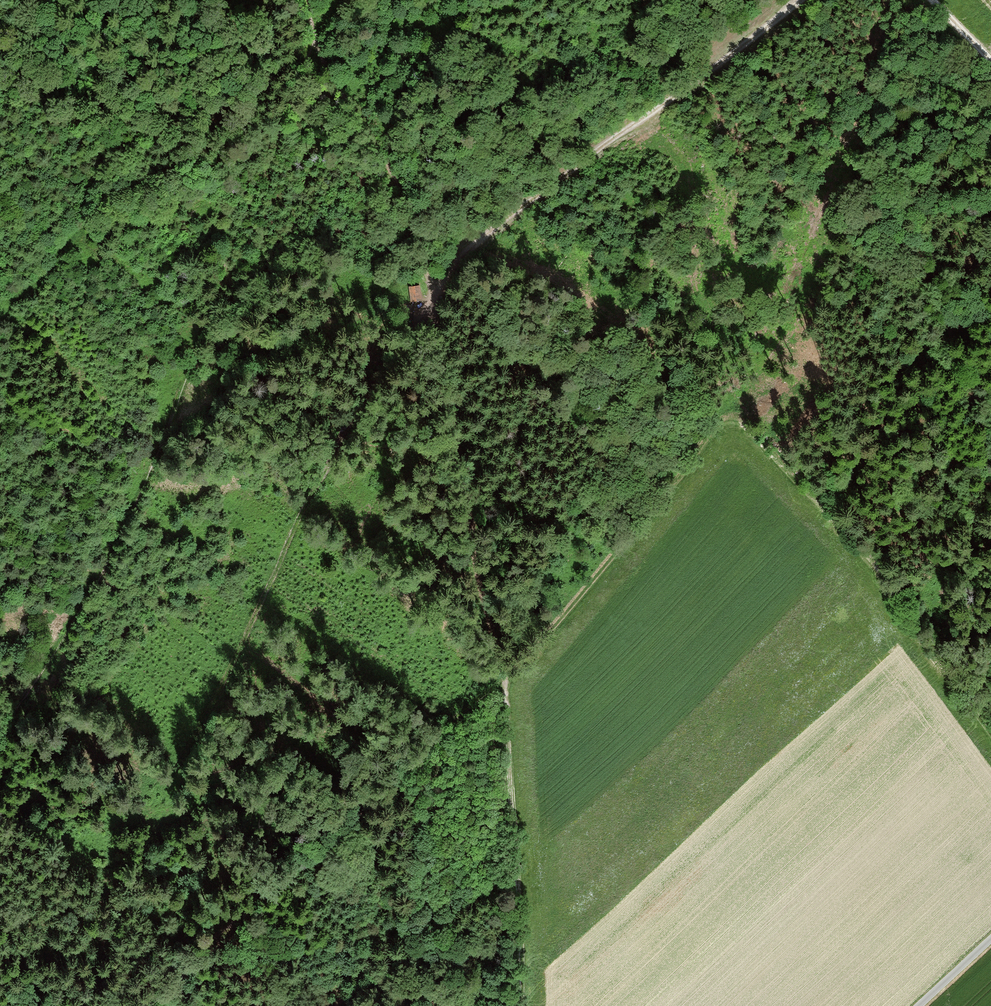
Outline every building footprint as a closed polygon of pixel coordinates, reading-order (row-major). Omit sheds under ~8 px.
[(420,286),(409,288),(411,301),(422,300),(420,286)]
